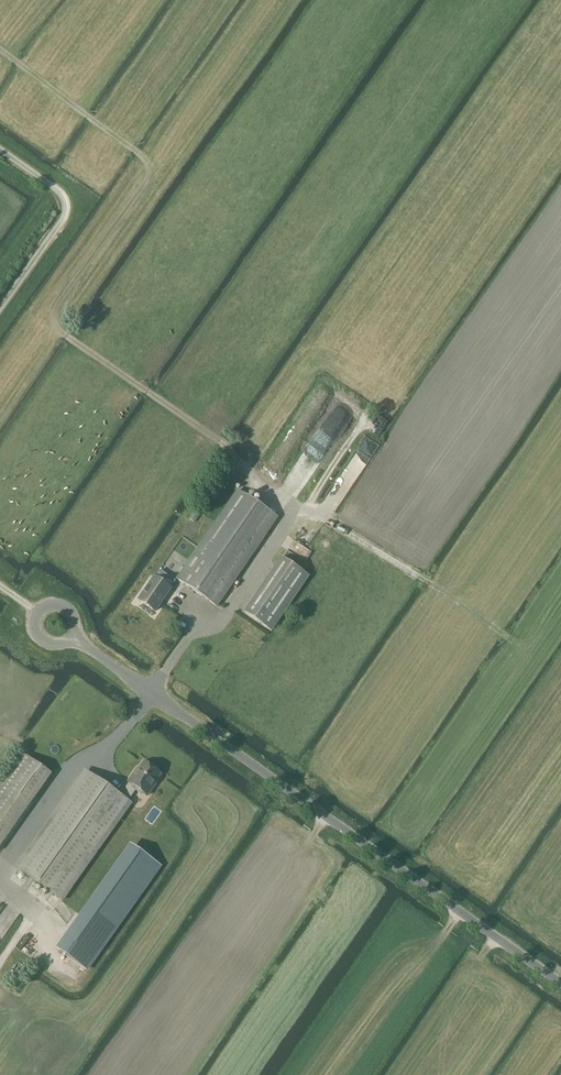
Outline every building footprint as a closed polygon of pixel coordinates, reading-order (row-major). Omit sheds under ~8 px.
[(238,490),(177,579),(217,606),(278,517),(238,490)] [(282,557),(245,612),(272,631),(309,576),(282,557)] [(155,577),(139,600),(155,611),(171,588),(155,577)] [(51,774),(23,754),(0,786),(0,847),(51,774)] [(121,795),(86,771),(17,869),(61,900),(131,802),(129,801),(136,790),(142,794),(143,792),(148,795),(156,784),(155,783),(161,774),(156,770),(156,767),(152,764),(149,765),(144,762),(138,769),(139,770),(136,774),(134,773),(128,781),(130,782),(121,795)] [(139,850),(65,954),(86,969),(160,864),(139,850)]
